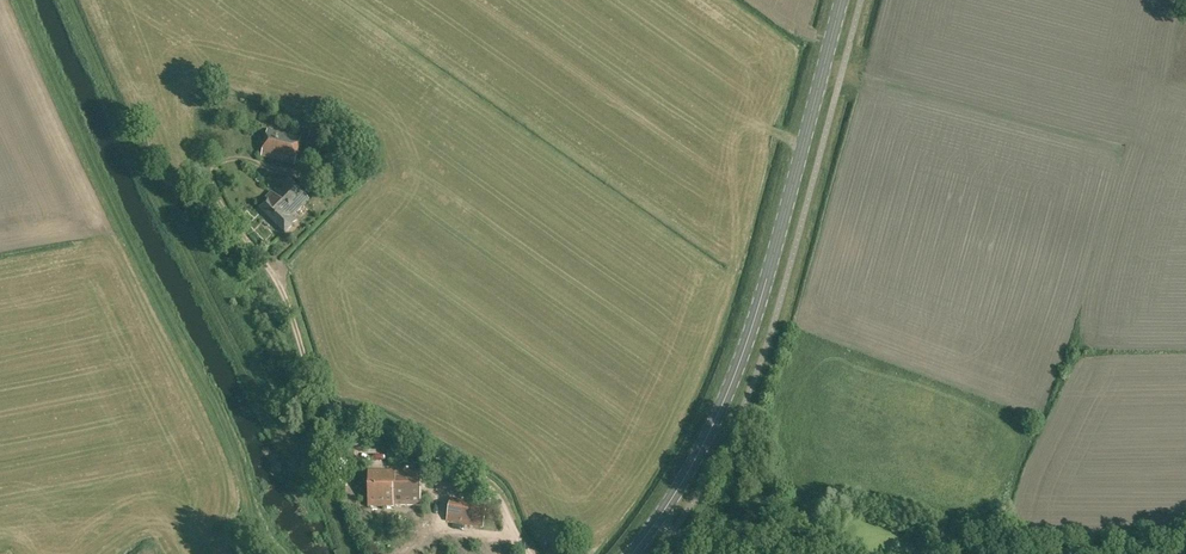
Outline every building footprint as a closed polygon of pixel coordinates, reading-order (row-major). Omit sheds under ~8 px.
[(301,138),(268,130),(262,156),(295,164),(301,138)] [(292,217),(310,199),(289,179),(274,194),(272,192),(266,198),(268,200),(260,209),(285,234),(297,222),(292,217)] [(394,505),(421,505),(421,472),(369,472),(369,507),(394,507),(394,505)] [(487,505),(451,499),(447,521),(483,527),(487,505)]
